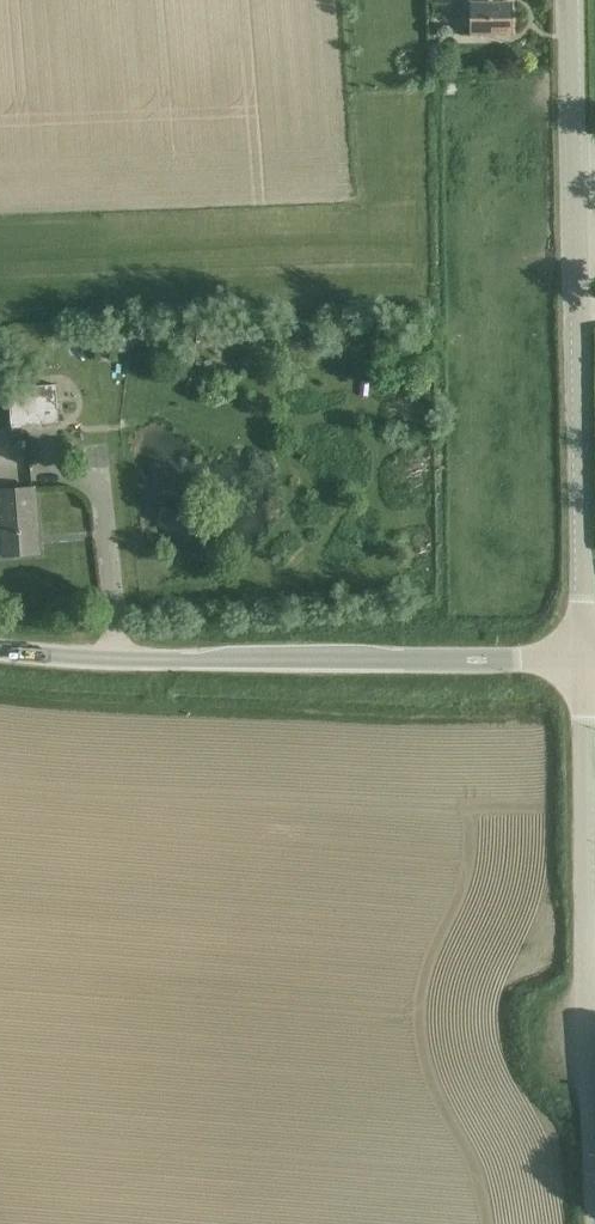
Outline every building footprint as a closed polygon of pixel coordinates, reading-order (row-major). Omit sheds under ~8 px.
[(488,34),(512,34),(512,2),(498,3),(498,0),(473,0),(473,9),(467,9),(467,24),(470,24),(470,34),(488,34)] [(56,384),(8,387),(11,426),(59,422),(56,384)] [(2,556),(39,553),(37,529),(33,529),(33,521),(37,521),(34,488),(0,490),(0,527),(2,556)]
